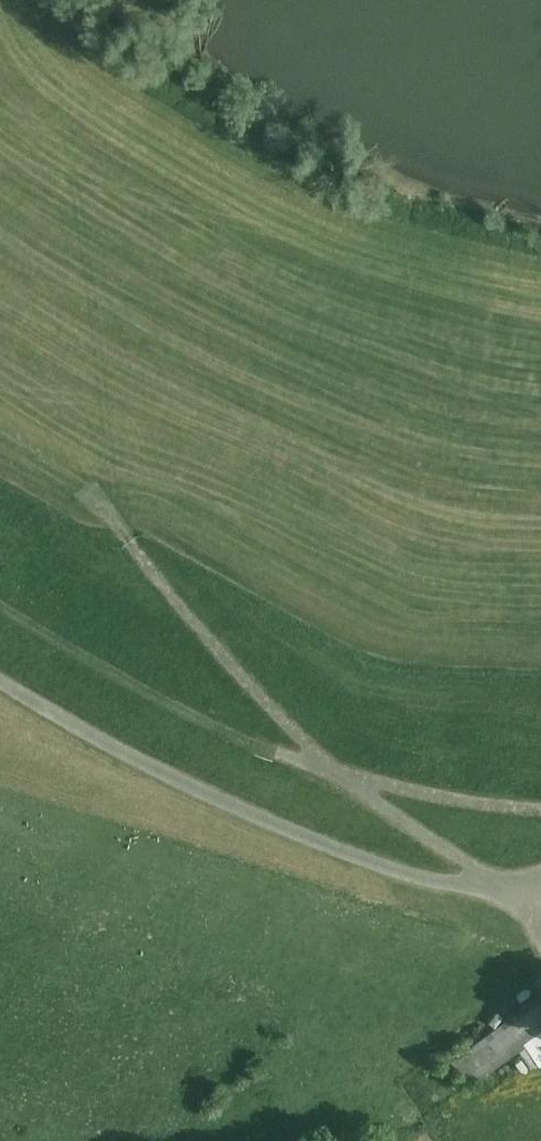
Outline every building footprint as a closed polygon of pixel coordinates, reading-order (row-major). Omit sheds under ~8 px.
[(451,1062),(469,1087),(525,1046),(540,1034),(540,997),(451,1062)] [(525,1046),(538,1063),(540,1061),(540,1034),(525,1046)]
